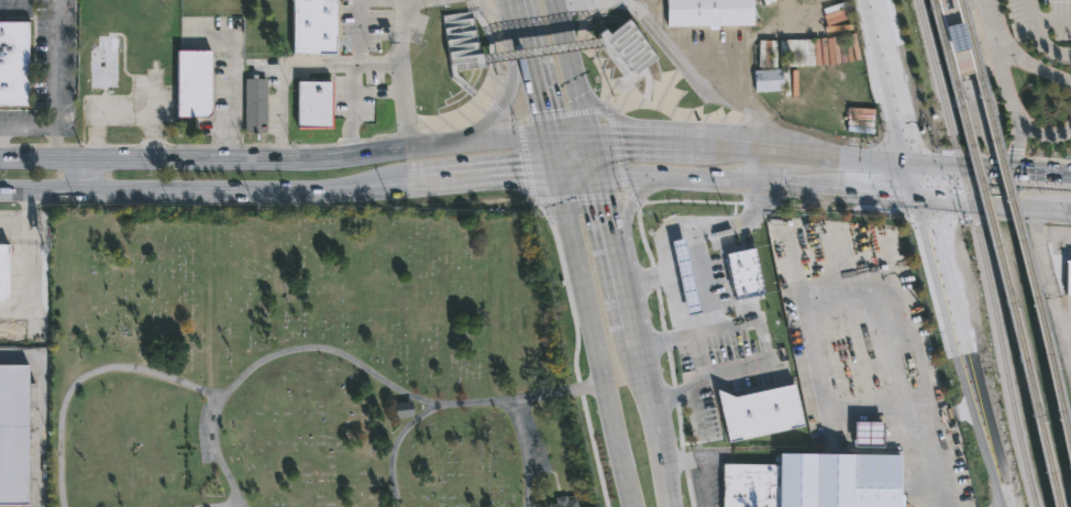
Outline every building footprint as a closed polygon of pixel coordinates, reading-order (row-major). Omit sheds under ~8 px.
[(291,55),(292,0),(335,0),(334,56),(295,55),(291,55)] [(665,26),(665,0),(752,0),(752,25),(717,25),(717,30),(709,30),(709,26),(665,26)] [(31,107),(0,107),(0,22),(31,22),(31,107)] [(102,90),(87,90),(87,48),(96,48),(96,34),(117,34),(117,90),(102,90)] [(177,117),(177,51),(211,51),(211,113),(207,117),(177,117)] [(783,90),(754,91),(753,70),(782,68),(783,90)] [(255,75),(255,78),(265,78),(265,131),(261,131),(261,135),(250,135),(250,132),(243,132),(243,78),(250,78),(250,75),(255,75)] [(327,128),(295,128),(295,80),(327,80),(327,104),(327,128)] [(686,232),(675,251),(660,242),(672,223),(686,232)] [(749,289),(719,296),(710,252),(740,245),(749,289)] [(0,246),(0,300),(9,301),(10,246),(0,246)] [(3,341),(0,341),(0,320),(24,320),(23,341),(3,341)] [(29,506),(0,506),(0,365),(30,365),(29,506)] [(796,384),(805,426),(731,443),(719,390),(737,398),(796,384)] [(881,422),(881,447),(839,445),(840,440),(851,440),(852,441),(852,422),(881,422)] [(899,455),(899,506),(776,506),(776,454),(899,455)] [(774,465),(773,506),(720,506),(720,464),(774,465)] [(574,499),(577,506),(547,506),(546,506),(555,504),(554,498),(565,496),(566,502),(574,499)]
